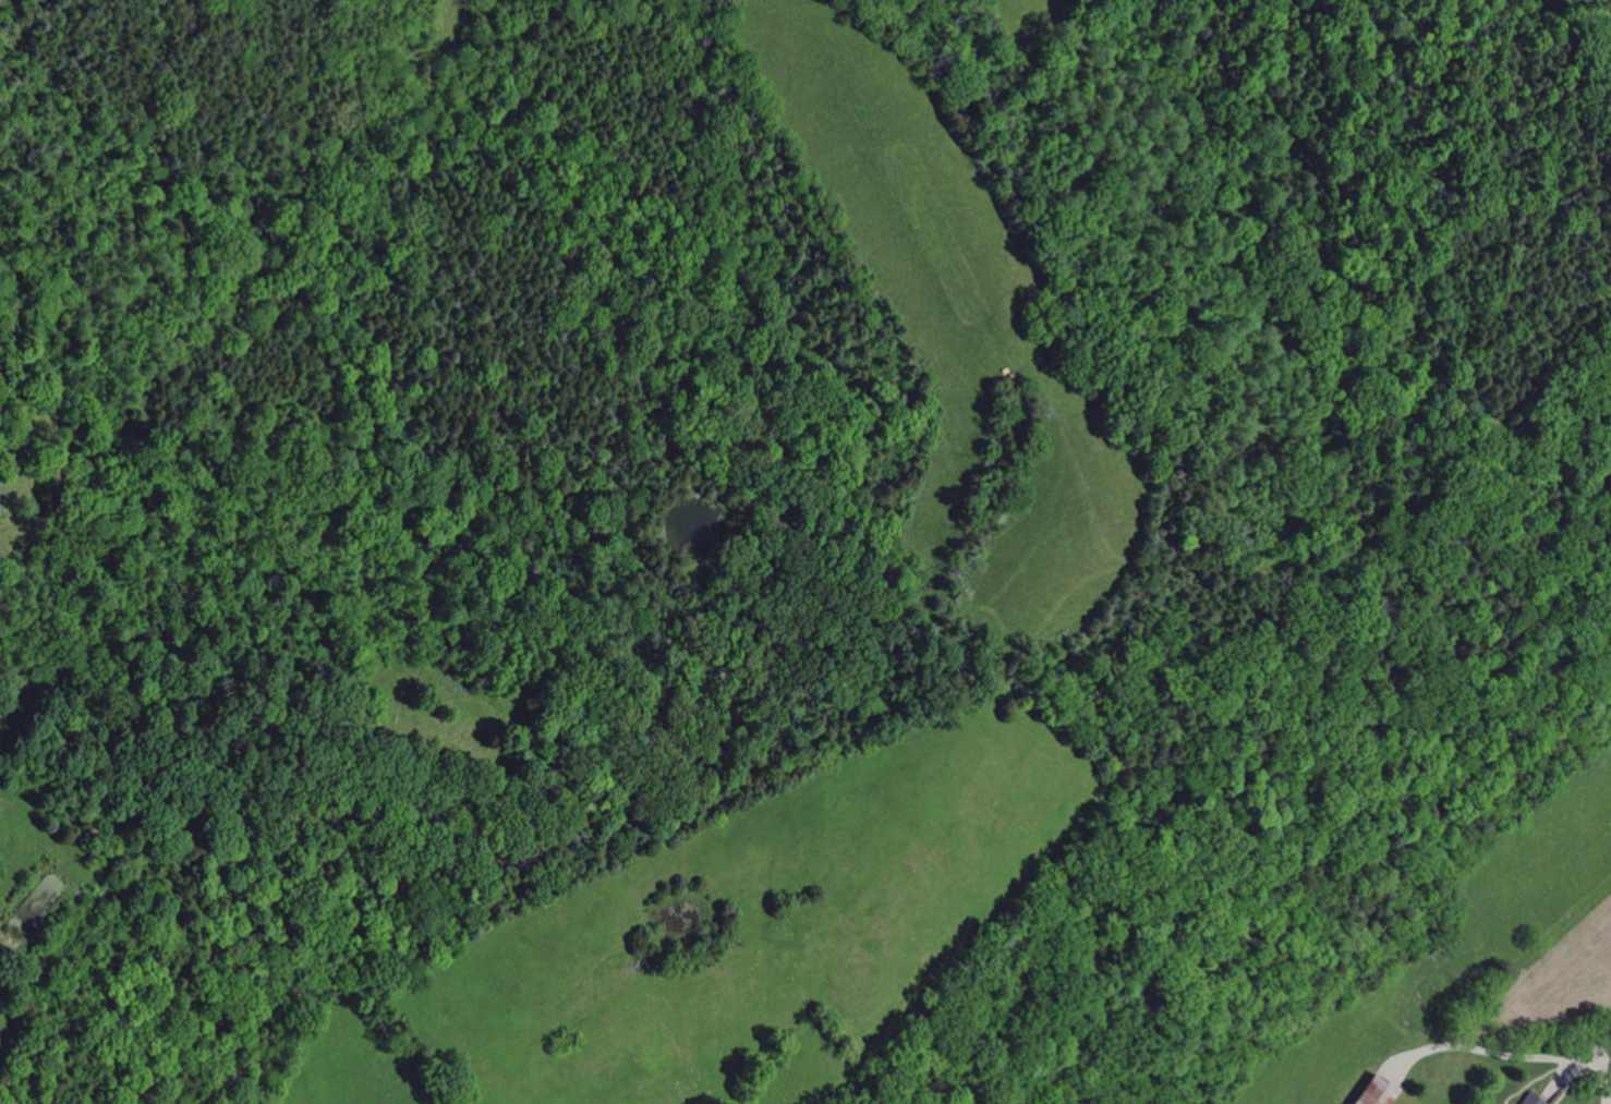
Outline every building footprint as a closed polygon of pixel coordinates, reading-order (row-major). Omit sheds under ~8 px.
[(1393,1087),(1367,1072),(1347,1103),(1382,1103),(1393,1087)] [(1528,1091),(1518,1103),(1545,1103),(1528,1091)]
